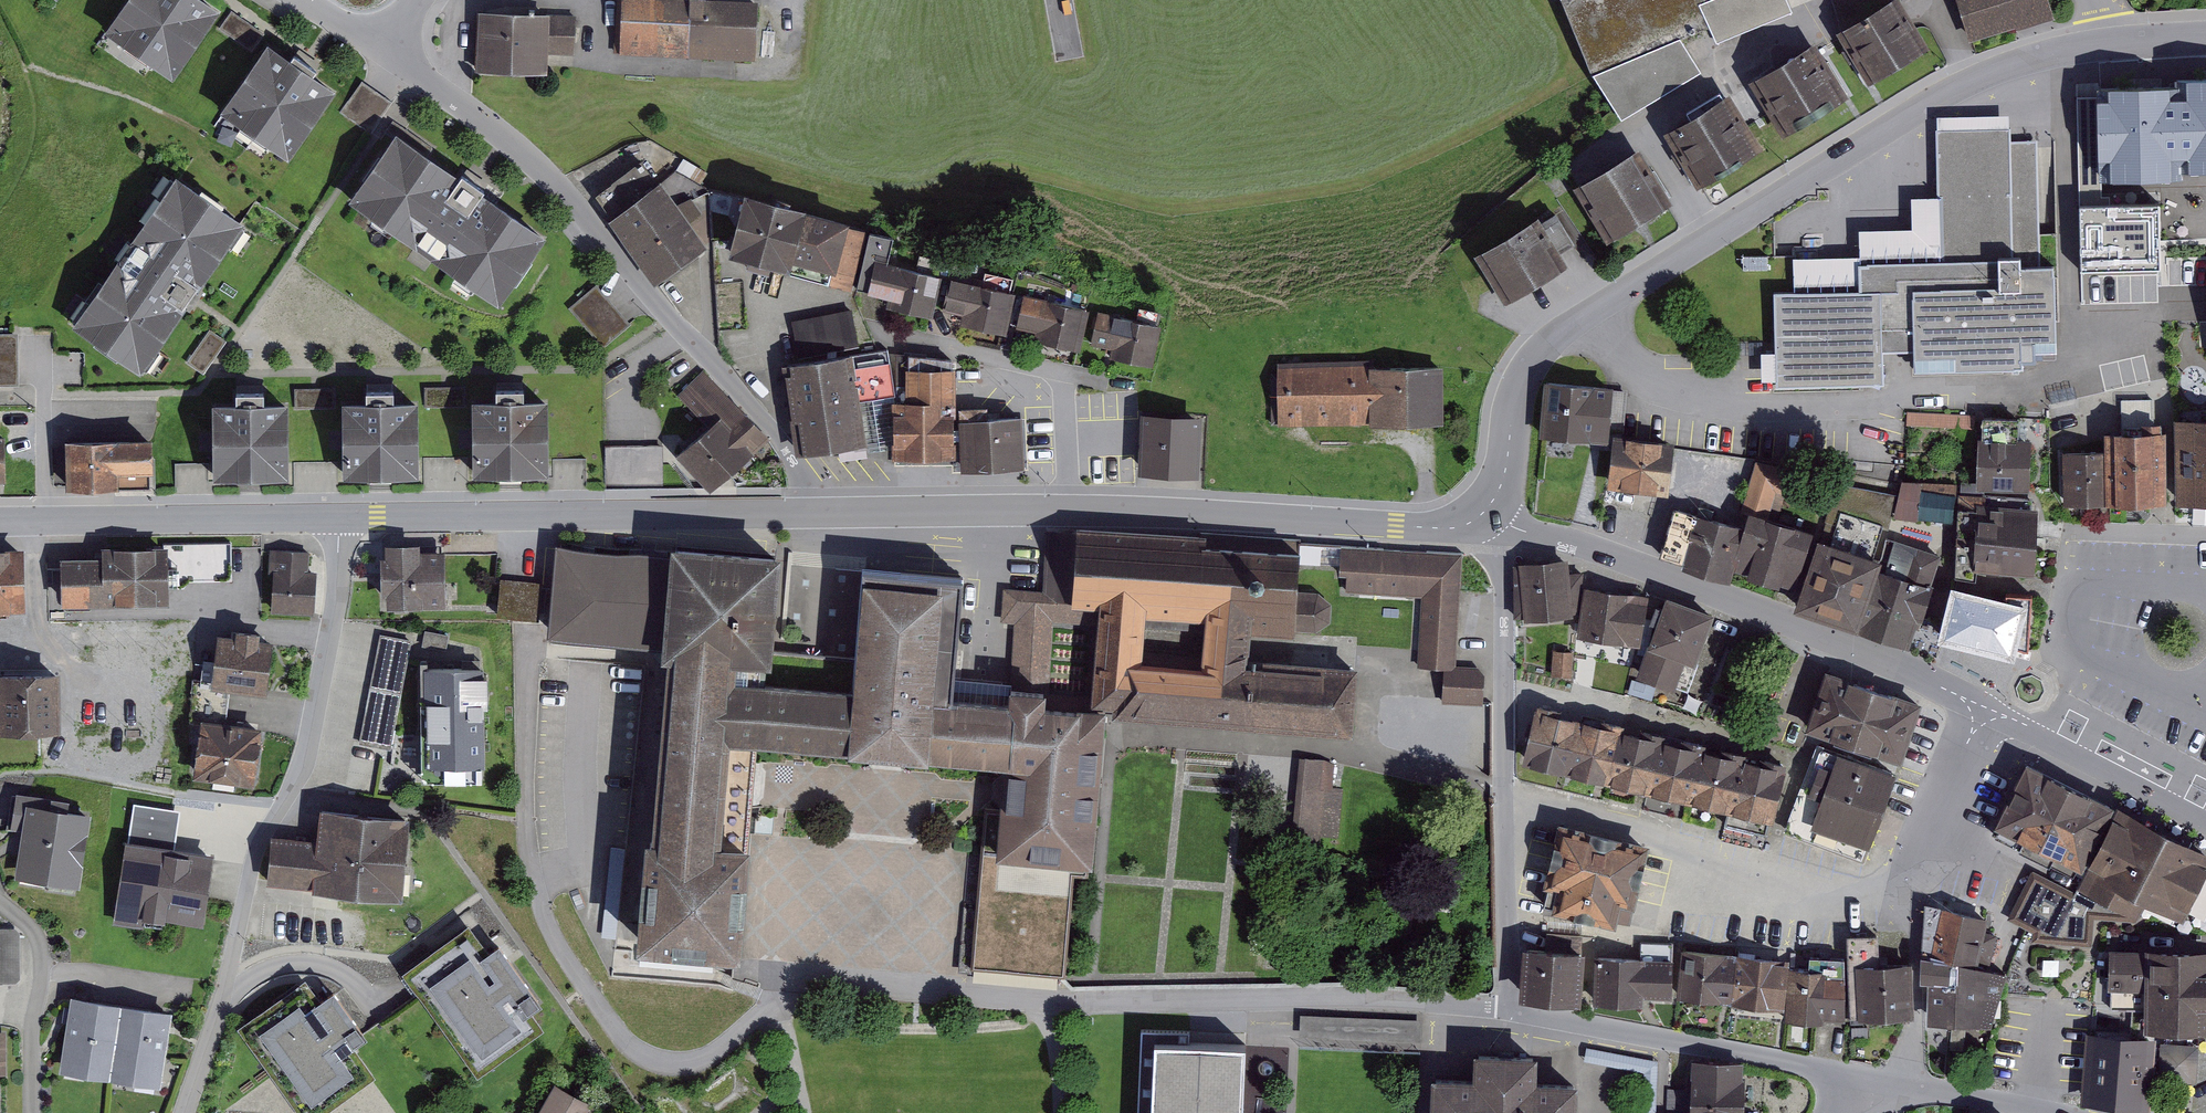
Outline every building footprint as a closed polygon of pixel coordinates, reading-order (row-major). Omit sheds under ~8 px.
[(105,28),(173,75),(221,7),(211,0),(124,0),(105,28)] [(620,53),(755,58),(758,0),(622,0),(620,53)] [(1564,1),(1592,71),(1621,119),(1702,71),(1682,39),(1709,28),(1716,42),(1793,11),(1788,0),(1566,0),(1564,1)] [(1841,26),(1885,0),(1832,0),(1841,26)] [(1836,30),(1868,83),(1930,45),(1903,1),(1902,0),(1885,0),(1841,26),(1836,30)] [(1970,39),(2015,25),(2016,29),(2054,16),(2049,0),(1957,0),(1970,39)] [(266,33),(231,9),(219,27),(253,51),(266,33)] [(576,14),(479,10),(477,69),(547,72),(548,53),(575,54),(576,14)] [(267,40),(220,109),(289,156),(337,88),(313,71),(317,66),(294,50),(290,55),(267,40)] [(1815,40),(1748,79),(1782,135),(1849,95),(1815,40)] [(394,101),(362,80),(340,112),(373,133),(394,101)] [(2081,312),(2162,310),(2159,194),(2108,195),(2108,185),(2103,186),(2102,173),(2180,172),(2180,165),(2205,165),(2205,89),(2170,90),(2170,96),(2098,97),(2098,102),(2074,102),(2078,274),(2080,274),(2081,312)] [(1729,90),(1663,130),(1697,186),(1763,146),(1729,90)] [(1794,291),(1774,292),(1778,386),(1886,383),(1885,351),(1914,350),(1914,372),(2025,368),(2025,352),(2059,351),(2056,263),(2041,263),(2037,140),(2011,140),(2010,114),(1937,116),(1939,194),(1942,258),(1861,261),(1862,289),(1794,291)] [(396,129),(348,198),(499,303),(547,234),(482,189),(485,185),(462,170),(460,174),(396,129)] [(1640,145),(1573,185),(1607,241),(1674,201),(1640,145)] [(610,215),(606,218),(654,285),(709,246),(691,222),(703,214),(690,196),(678,204),(661,180),(657,182),(641,161),(595,194),(610,215)] [(72,323),(141,371),(245,220),(176,172),(72,323)] [(807,204),(745,189),(729,254),(786,269),(786,272),(852,291),(867,227),(848,223),(850,218),(806,207),(807,204)] [(1793,255),(1794,291),(1862,289),(1861,261),(1942,258),(1939,194),(1911,195),(1912,226),(1859,227),(1859,255),(1793,255)] [(1539,215),(1474,254),(1505,304),(1569,265),(1562,253),(1576,244),(1556,211),(1542,220),(1539,215)] [(942,275),(888,262),(894,235),(870,229),(855,290),(888,297),(886,306),(932,317),(942,275)] [(949,276),(942,310),(962,314),(960,324),(1007,335),(1017,291),(949,276)] [(597,283),(568,307),(603,349),(632,324),(597,283)] [(1090,309),(1024,293),(1016,327),(1036,331),(1033,341),(1080,351),(1090,309)] [(858,347),(852,309),(791,319),(798,357),(858,347)] [(1099,310),(1091,344),(1111,348),(1109,356),(1153,366),(1162,324),(1099,310)] [(203,373),(227,340),(210,328),(186,362),(203,373)] [(0,333),(0,385),(18,385),(18,333),(0,333)] [(888,349),(790,361),(791,371),(785,372),(792,416),(790,416),(796,455),(868,444),(860,398),(896,393),(888,349)] [(892,400),(892,457),(895,457),(956,457),(956,427),(955,366),(953,366),(952,357),(896,353),(896,399),(892,400)] [(1277,422),(1277,425),(1443,422),(1442,365),(1382,366),(1382,359),(1277,361),(1277,367),(1271,368),(1272,423),(1277,422)] [(708,425),(675,453),(710,490),(770,437),(703,370),(677,395),(708,425)] [(1613,383),(1543,378),(1538,437),(1608,442),(1609,429),(1624,430),(1627,390),(1613,388),(1613,383)] [(465,386),(424,386),(424,407),(465,407),(465,386)] [(335,387),(294,388),(295,409),(335,408),(335,387)] [(497,406),(473,406),(473,480),(511,479),(549,479),(549,403),(524,403),(524,391),(497,392),(497,406)] [(367,405),(341,405),(343,482),(382,481),(421,480),(419,404),(394,405),(393,392),(367,393),(367,405)] [(236,406),(212,406),(212,484),(251,484),(290,483),(289,406),(264,407),(264,395),(236,395),(236,406)] [(2105,449),(2105,502),(2168,501),(2166,429),(2161,429),(2161,420),(2155,420),(2154,398),(2121,398),(2121,430),(2104,430),(2105,449)] [(988,405),(958,407),(959,427),(961,469),(1026,466),(1022,417),(1022,414),(988,415),(988,405)] [(1141,411),(1138,473),(1200,475),(1202,414),(1141,411)] [(1973,415),(1908,411),(1907,425),(1972,428),(1973,415)] [(2174,416),(2176,501),(2205,500),(2205,415),(2174,416)] [(1978,436),(1976,488),(2030,490),(2032,437),(2019,437),(2020,417),(1983,416),(1982,436),(1978,436)] [(961,469),(959,427),(956,427),(956,457),(895,457),(895,465),(952,465),(952,472),(1029,468),(1026,417),(1022,417),(1026,466),(961,469)] [(1614,432),(1607,485),(1668,494),(1675,441),(1614,432)] [(152,436),(65,438),(66,489),(152,487),(152,436)] [(663,444),(605,445),(606,486),(664,485),(663,444)] [(2063,450),(2064,503),(2105,502),(2105,449),(2063,450)] [(1792,468),(1756,459),(1741,510),(1748,513),(1749,509),(1768,515),(1776,490),(1785,492),(1792,468)] [(1902,479),(1894,515),(1955,521),(1957,483),(1902,479)] [(1818,536),(1794,608),(1858,630),(1880,557),(1874,555),(1883,527),(1889,528),(1896,494),(1838,483),(1826,519),(1835,524),(1830,540),(1818,536)] [(1955,576),(1977,578),(1977,570),(2034,574),(2036,532),(2038,508),(2032,507),(2033,498),(1959,494),(1955,576)] [(1674,505),(1659,554),(1730,581),(1734,569),(1747,573),(1747,576),(1778,585),(1779,583),(1794,589),(1814,529),(1768,515),(1749,509),(1748,513),(1744,525),(1674,505)] [(1076,541),(1047,539),(1043,591),(1004,587),(1001,622),(1015,623),(1010,683),(1046,687),(1050,687),(1054,621),(1098,625),(1091,704),(1107,705),(1113,706),(1112,714),(1354,734),(1358,664),(1336,663),(1263,656),(1263,663),(1249,662),(1250,634),(1295,636),(1295,629),(1315,631),(1331,621),(1332,603),(1318,591),(1297,590),(1299,563),(1300,547),(1300,542),(1077,533),(1076,541)] [(1887,537),(1880,557),(1858,630),(1909,646),(1918,618),(1922,620),(1933,583),(1931,582),(1941,552),(1894,537),(1893,539),(1887,537)] [(670,552),(556,542),(547,634),(661,643),(661,651),(667,651),(652,832),(645,832),(636,945),(741,953),(750,843),(757,740),(1003,761),(1001,809),(984,807),(971,967),(1066,976),(1074,874),(1089,875),(1089,864),(1093,864),(1106,714),(1107,705),(1091,704),(1077,703),(1078,705),(1045,703),(1046,687),(1010,683),(955,678),(964,574),(864,565),(855,657),(773,649),(781,552),(670,540),(670,552)] [(420,542),(385,543),(385,554),(380,555),(381,593),(386,593),(387,605),(447,604),(446,549),(420,549),(420,542)] [(61,557),(61,603),(169,602),(169,586),(184,586),(189,580),(232,580),(231,543),(164,543),(164,545),(103,546),(103,556),(61,557)] [(25,607),(24,546),(0,547),(0,608),(25,607)] [(1461,553),(1300,547),(1299,563),(1340,565),(1339,575),(1348,575),(1346,590),(1369,592),(1422,596),(1418,666),(1444,667),(1442,703),(1483,705),(1484,674),(1478,667),(1456,665),(1461,553)] [(310,551),(270,548),(268,575),(273,576),(270,611),(314,614),(316,571),(308,571),(310,551)] [(1518,564),(1513,564),(1514,616),(1524,617),(1524,619),(1579,614),(1583,572),(1570,572),(1568,557),(1518,562),(1518,564)] [(543,581),(500,577),(497,615),(539,619),(543,581)] [(2006,595),(1951,582),(1936,639),(2015,659),(2017,649),(2029,649),(2032,592),(2006,591),(2006,595)] [(1585,586),(1578,636),(1641,645),(1648,595),(1585,586)] [(1666,601),(1635,680),(1674,695),(1685,665),(1695,669),(1715,620),(1666,601)] [(236,634),(217,632),(214,659),(210,686),(230,689),(267,694),(274,639),(260,637),(260,631),(237,628),(236,634)] [(449,634),(425,630),(422,646),(446,650),(449,634)] [(380,633),(369,686),(401,693),(412,640),(380,633)] [(1572,676),(1573,651),(1553,649),(1551,675),(1572,676)] [(226,721),(230,689),(210,686),(214,659),(203,658),(200,679),(193,678),(189,722),(200,724),(200,717),(226,721)] [(480,658),(420,659),(422,779),(485,778),(483,664),(480,664),(480,658)] [(0,669),(0,731),(61,730),(60,668),(0,669)] [(1825,675),(1804,734),(1900,767),(1921,709),(1825,675)] [(1655,690),(1633,681),(1627,696),(1649,704),(1655,690)] [(1568,774),(1582,714),(1536,703),(1522,763),(1568,774)] [(367,707),(359,743),(390,750),(398,713),(367,707)] [(1608,782),(1622,723),(1582,714),(1568,774),(1608,782)] [(200,724),(193,776),(254,784),(262,726),(226,721),(200,717),(200,724)] [(1650,791),(1663,732),(1622,723),(1608,782),(1650,791)] [(1688,801),(1702,741),(1663,732),(1650,791),(1688,801)] [(1728,811),(1743,751),(1702,741),(1688,801),(1728,811)] [(1896,772),(1820,746),(1805,786),(1801,785),(1784,830),(1861,860),(1866,845),(1869,846),(1896,772)] [(1728,811),(1773,822),(1788,763),(1743,751),(1728,811)] [(1325,759),(1300,756),(1292,843),(1319,846),(1320,835),(1339,837),(1342,788),(1333,787),(1335,764),(1325,759)] [(2026,760),(1995,824),(1999,826),(1995,834),(2073,873),(2077,866),(2084,870),(2117,805),(2026,760)] [(22,832),(15,876),(79,887),(91,813),(68,809),(70,799),(16,790),(9,830),(22,832)] [(2117,805),(2084,870),(2073,895),(2073,890),(2033,869),(2007,919),(2033,931),(2031,940),(2092,946),(2095,918),(2136,921),(2148,900),(2183,919),(2205,874),(2205,849),(2117,805)] [(272,835),(267,883),(312,887),(312,890),(404,899),(412,815),(321,806),(318,839),(272,835)] [(1548,887),(1544,903),(1553,905),(1552,910),(1616,925),(1617,922),(1630,925),(1650,843),(1558,820),(1542,885),(1548,887)] [(216,851),(125,837),(112,923),(144,928),(145,919),(165,922),(165,920),(205,926),(216,851)] [(1986,931),(1988,917),(1924,902),(1920,981),(1929,981),(1956,984),(1958,961),(1990,969),(1997,935),(1986,931)] [(469,924),(403,971),(478,1076),(545,1028),(533,1010),(543,1003),(500,942),(488,950),(469,924)] [(16,983),(21,978),(20,932),(16,927),(0,927),(0,983),(16,983)] [(1522,945),(1518,1000),(1581,1004),(1585,950),(1581,950),(1582,935),(1546,933),(1545,947),(1522,945)] [(1878,934),(1847,935),(1850,1016),(1857,1016),(1858,1019),(1915,1017),(1913,962),(1879,963),(1878,934)] [(1640,956),(1595,955),(1593,1003),(1643,1005),(1643,996),(1671,997),(1673,942),(1641,941),(1640,956)] [(2109,947),(2108,988),(2111,988),(2111,1009),(2144,1009),(2144,1030),(2205,1032),(2205,948),(2144,946),(2144,948),(2109,947)] [(1736,953),(1681,948),(1676,997),(1731,1003),(1736,953)] [(1790,959),(1736,953),(1731,1003),(1785,1009),(1790,959)] [(1809,969),(1789,967),(1785,1020),(1824,1022),(1824,1018),(1845,1020),(1844,957),(1810,955),(1809,969)] [(1956,984),(1929,981),(1927,1022),(1991,1026),(2007,973),(1990,969),(1958,961),(1956,984)] [(238,1026),(302,1112),(323,1112),(376,1075),(355,1046),(369,1036),(334,988),(320,998),(305,978),(238,1026)] [(122,1003),(71,995),(59,1071),(110,1079),(122,1003)] [(161,1087),(173,1010),(122,1003),(110,1079),(161,1087)] [(2157,1037),(2086,1031),(2080,1103),(2152,1109),(2157,1037)] [(1151,1112),(1243,1112),(1246,1043),(1154,1039),(1151,1112)] [(2196,1085),(2198,1046),(2160,1044),(2157,1082),(2196,1085)] [(1586,1046),(1584,1060),(1644,1072),(1642,1112),(1656,1112),(1658,1061),(1586,1046)] [(1431,1075),(1429,1112),(1577,1112),(1578,1081),(1536,1080),(1537,1054),(1475,1051),(1474,1076),(1431,1075)] [(1745,1075),(1743,1075),(1743,1067),(1744,1061),(1692,1059),(1690,1112),(1744,1112),(1745,1075)] [(555,1081),(537,1112),(592,1112),(597,1104),(555,1081)]
